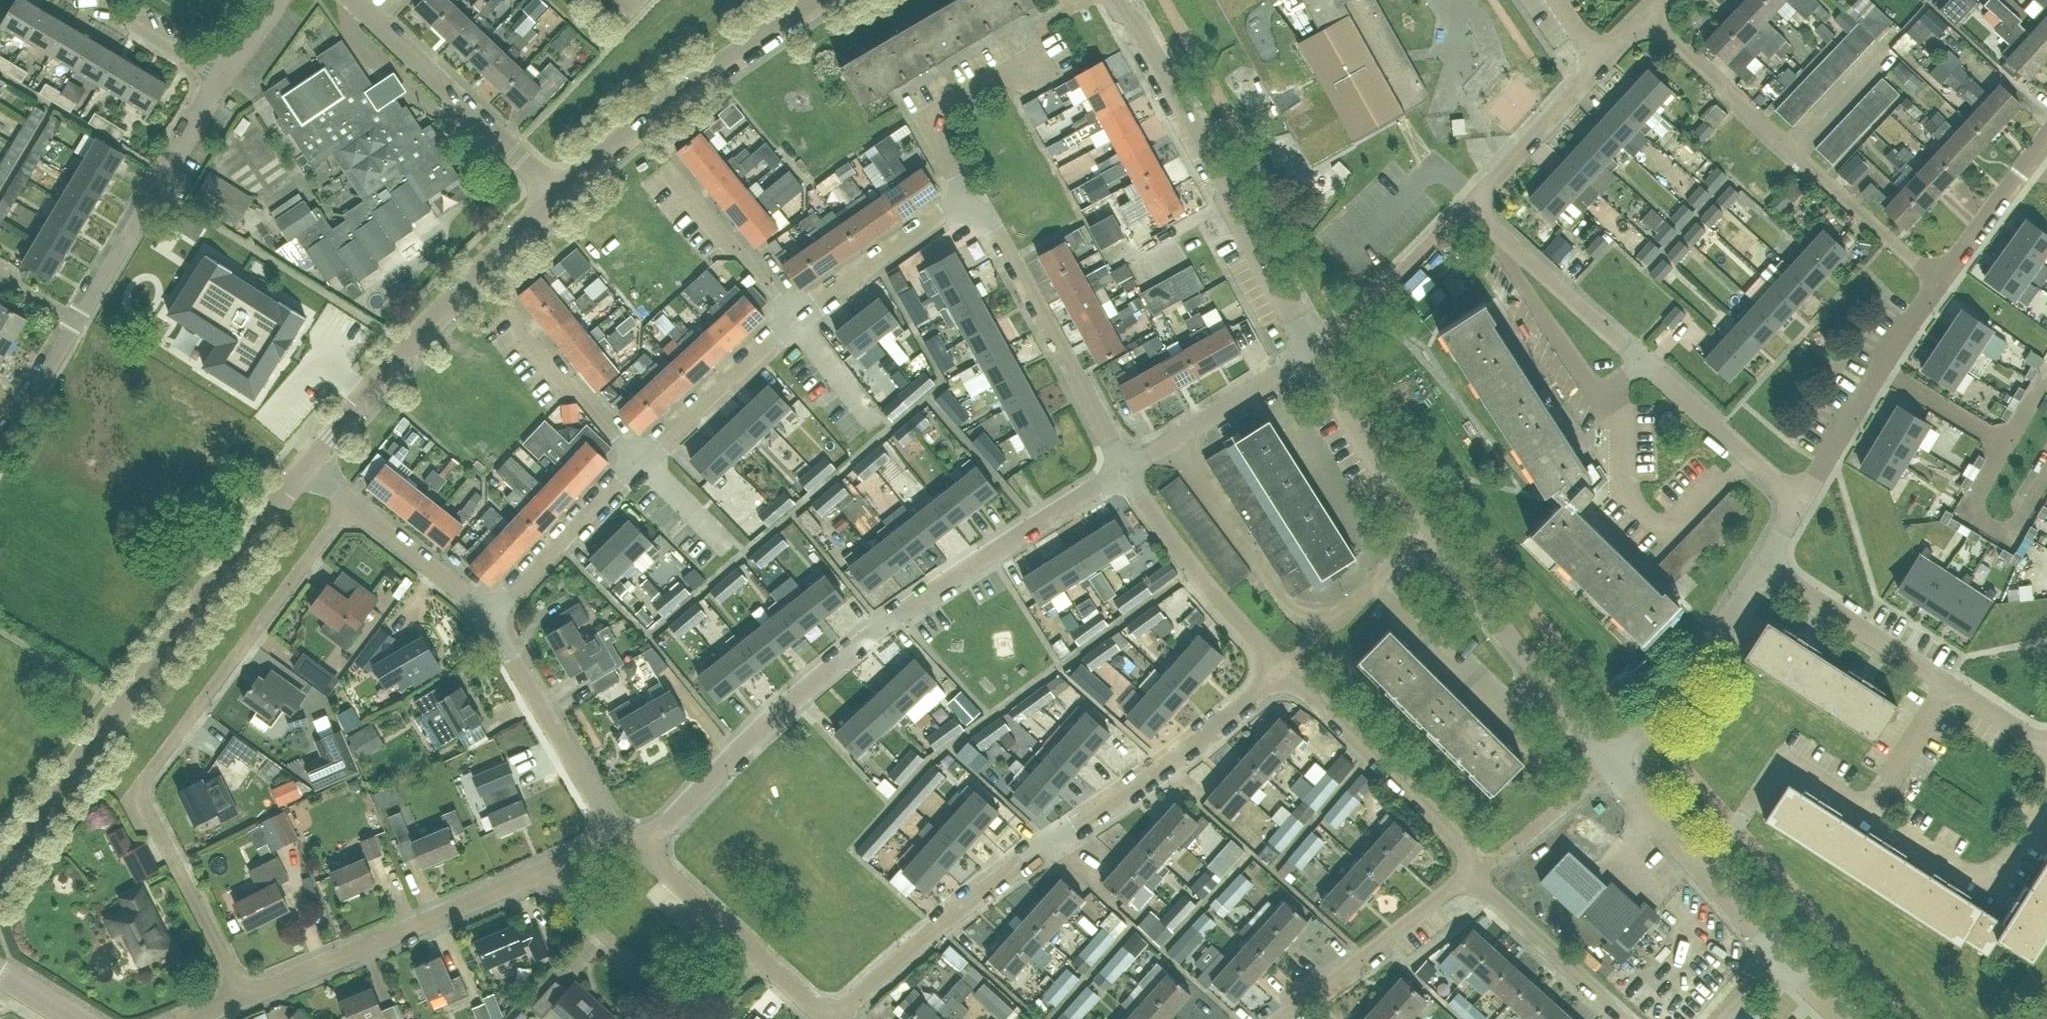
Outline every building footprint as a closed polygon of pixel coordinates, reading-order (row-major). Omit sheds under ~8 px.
[(26,40),(44,9),(29,0),(16,0),(1,25),(26,40)] [(454,3),(450,0),(423,0),(415,9),(432,26),(454,3)] [(449,42),(487,3),(484,0),(476,0),(470,6),(476,12),(470,19),(454,3),(432,26),(449,42)] [(1033,0),(952,0),(840,66),(862,105),(1036,4),(1033,0)] [(1305,159),(1307,161),(1310,163),(1314,163),(1316,162),(1424,102),(1425,101),(1427,99),(1428,97),(1428,95),(1428,93),(1427,91),(1376,0),(1217,0),(1305,159)] [(1764,0),(1743,0),(1736,7),(1778,47),(1785,39),(1764,19),(1774,9),(1764,0)] [(1774,9),(1782,0),(1764,0),(1774,9)] [(1799,0),(1784,0),(1804,19),(1811,11),(1799,0)] [(1811,11),(1818,4),(1814,0),(1799,0),(1811,11)] [(1974,0),(1946,0),(1940,7),(1955,22),(1975,2),(1974,0)] [(2002,21),(2044,60),(2046,56),(2046,30),(2033,18),(2039,23),(2029,34),(2018,23),(2021,19),(1999,0),(1985,0),(1982,3),(2002,21)] [(2042,8),(2033,18),(2046,30),(2046,0),(2033,0),(2042,8)] [(487,3),(449,42),(467,59),(488,36),(478,27),(487,18),(485,17),(493,9),(487,3)] [(1811,11),(1824,22),(1830,15),(1818,4),(1811,11)] [(1852,5),(1847,11),(1857,21),(1863,15),(1852,5)] [(1874,6),(1859,22),(1875,38),(1891,22),(1874,6)] [(1778,47),(1736,7),(1720,25),(1753,56),(1760,49),(1768,57),(1778,47)] [(26,40),(50,55),(69,24),(44,9),(26,40)] [(1947,26),(1929,9),(1918,20),(1937,37),(1947,26)] [(1857,21),(1847,11),(1845,13),(1842,11),(1833,20),(1847,33),(1857,21)] [(1822,21),(1814,30),(1826,42),(1835,33),(1822,21)] [(2044,60),(2002,21),(1994,29),(2009,42),(1999,53),(2027,78),(2044,60)] [(1867,47),(1875,38),(1859,22),(1850,31),(1867,47)] [(75,69),(93,38),(69,24),(50,55),(75,69)] [(1753,56),(1720,25),(1703,42),(1746,82),(1752,75),(1744,67),(1753,56)] [(484,75),(501,91),(522,69),(513,60),(520,53),(517,50),(535,32),(530,27),(522,36),(515,30),(505,40),(512,47),(506,53),(505,53),(484,75)] [(1850,31),(1842,40),(1859,56),(1867,47),(1850,31)] [(1912,33),(1897,49),(1927,76),(1942,60),(1912,33)] [(488,36),(467,59),(484,75),(505,53),(488,36)] [(117,53),(93,38),(75,69),(99,84),(117,53)] [(380,95),(341,39),(316,56),(325,68),(294,89),(286,77),(262,93),(278,115),(274,118),(285,134),(289,131),(312,164),(337,147),(366,189),(360,193),(364,199),(343,214),(346,218),(332,228),(316,205),(311,208),(304,198),(303,199),(298,193),(271,211),(276,218),(275,218),(290,240),(296,236),(329,284),(330,283),(327,278),(346,265),(359,284),(360,284),(357,279),(379,265),(375,260),(396,246),(392,240),(413,226),(410,221),(431,207),(426,199),(460,176),(436,140),(440,137),(430,123),(422,128),(405,104),(402,106),(390,89),(380,95)] [(1859,56),(1842,40),(1833,49),(1850,65),(1859,56)] [(1784,42),(1779,47),(1786,54),(1791,49),(1784,42)] [(1786,54),(1779,47),(1774,52),(1781,59),(1786,54)] [(1842,74),(1850,65),(1833,49),(1825,58),(1842,74)] [(99,84),(124,98),(142,68),(117,53),(99,84)] [(12,62),(0,55),(0,70),(6,73),(12,62)] [(1825,58),(1817,67),(1833,83),(1842,74),(1825,58)] [(1086,98),(1113,83),(1101,61),(1075,76),(1076,78),(1054,90),(1058,97),(1070,90),(1071,91),(1080,86),(1086,98)] [(28,72),(12,62),(6,73),(22,82),(28,72)] [(533,79),(522,69),(501,91),(519,109),(537,89),(547,99),(567,79),(550,63),(541,72),(540,72),(533,79)] [(1925,87),(1899,63),(1891,72),(1916,96),(1925,87)] [(1952,74),(1960,82),(1967,74),(1958,66),(1952,74)] [(1817,67),(1808,76),(1825,92),(1833,83),(1817,67)] [(142,68),(124,98),(149,113),(166,83),(142,68)] [(1647,69),(1630,88),(1653,109),(1670,90),(1647,69)] [(1796,77),(1787,69),(1777,79),(1785,87),(1796,77)] [(1953,90),(1960,82),(1952,74),(1944,82),(1953,90)] [(1968,75),(1961,83),(2003,121),(2020,103),(1999,84),(1988,96),(1977,86),(1978,84),(1968,75)] [(1808,76),(1800,85),(1817,100),(1825,92),(1808,76)] [(1872,86),(1889,102),(1897,94),(1880,77),(1872,86)] [(47,83),(40,93),(55,102),(60,92),(61,91),(47,83)] [(1077,130),(1125,104),(1113,83),(1086,98),(1093,110),(1084,114),(1085,116),(1072,123),(1077,130)] [(1986,139),(2003,121),(1961,83),(1953,91),(1963,100),(1964,99),(1975,110),(1966,120),(1986,139)] [(1800,85),(1792,94),(1808,109),(1817,100),(1800,85)] [(1863,95),(1880,111),(1889,102),(1872,86),(1863,95)] [(1613,106),(1636,127),(1653,109),(1630,88),(1613,106)] [(60,92),(55,102),(71,112),(77,102),(60,92)] [(169,114),(176,98),(167,94),(160,109),(169,114)] [(1792,94),(1783,103),(1800,118),(1808,109),(1792,94)] [(1855,104),(1872,120),(1880,111),(1863,95),(1855,104)] [(1922,112),(1906,98),(1901,104),(1907,109),(1905,111),(1915,120),(1922,112)] [(743,116),(732,103),(718,115),(729,128),(743,116)] [(1792,127),(1800,118),(1783,103),(1775,111),(1792,127)] [(1063,138),(1068,148),(1104,129),(1109,140),(1137,125),(1125,104),(1077,130),(1063,138)] [(1847,113),(1864,129),(1872,120),(1855,104),(1847,113)] [(1727,115),(1716,105),(1702,119),(1705,122),(1691,137),(1699,145),(1727,115)] [(26,122),(35,128),(45,112),(35,106),(26,122)] [(1619,145),(1632,157),(1640,148),(1627,137),(1636,127),(1613,106),(1596,124),(1619,145)] [(1928,117),(1937,126),(1945,119),(1935,110),(1928,117)] [(104,132),(110,122),(95,113),(89,123),(104,132)] [(1839,121),(1856,137),(1864,129),(1847,113),(1839,121)] [(43,133),(52,139),(62,122),(52,116),(43,133)] [(1455,117),(1439,118),(1440,137),(1456,136),(1455,117)] [(1954,174),(1970,156),(1949,137),(1949,138),(1937,126),(1928,117),(1922,124),(1931,134),(1933,132),(1941,139),(1939,141),(1943,145),(1933,155),(1954,174)] [(1469,119),(1457,120),(1458,135),(1470,134),(1469,119)] [(1986,139),(1966,120),(1949,137),(1970,156),(1986,139)] [(1830,130),(1847,146),(1856,137),(1839,121),(1830,130)] [(26,143),(35,128),(26,122),(17,137),(26,143)] [(126,131),(110,122),(104,132),(120,141),(126,131)] [(1602,164),(1619,145),(1596,124),(1579,143),(1602,164)] [(1100,172),(1148,146),(1137,125),(1109,140),(1117,154),(1096,165),(1100,172)] [(693,171),(717,151),(710,141),(716,136),(709,127),(678,152),(693,171)] [(1822,139),(1839,155),(1847,146),(1830,130),(1822,139)] [(52,139),(43,133),(34,147),(44,153),(52,139)] [(880,151),(901,181),(919,206),(938,193),(921,167),(907,176),(896,160),(903,154),(890,136),(876,146),(880,151)] [(97,137),(85,158),(113,175),(125,154),(97,137)] [(1822,139),(1814,148),(1831,164),(1839,155),(1822,139)] [(1562,161),(1585,182),(1602,164),(1579,143),(1562,161)] [(742,165),(749,173),(765,160),(773,170),(781,163),(766,145),(742,165)] [(1160,167),(1148,146),(1100,172),(1104,180),(1116,173),(1115,171),(1124,166),(1133,182),(1160,167)] [(1895,152),(1904,161),(1911,154),(1902,146),(1895,152)] [(1,164),(10,169),(20,154),(10,148),(1,164)] [(1937,192),(1917,173),(1904,161),(1895,152),(1890,148),(1884,155),(1898,168),(1899,166),(1912,178),(1901,190),(1921,209),(1937,192)] [(693,171),(709,190),(733,169),(740,163),(750,155),(745,149),(735,157),(734,155),(726,162),(717,151),(693,171)] [(870,158),(891,188),(881,195),(898,220),(919,206),(901,181),(880,151),(870,158)] [(1933,155),(1917,173),(1937,192),(1954,174),(1933,155)] [(1867,167),(1857,156),(1840,173),(1850,184),(1867,167)] [(72,179),(100,196),(113,175),(85,158),(72,179)] [(27,159),(18,174),(27,180),(37,164),(27,159)] [(1321,192),(1354,181),(1347,159),(1314,171),(1321,192)] [(1585,182),(1562,161),(1545,180),(1568,201),(1574,207),(1583,198),(1576,192),(1585,182)] [(709,190),(724,208),(748,188),(740,178),(747,172),(740,163),(733,169),(709,190)] [(1,164),(0,165),(0,187),(10,169),(1,164)] [(1124,215),(1172,188),(1160,167),(1133,182),(1141,196),(1119,207),(1124,215)] [(1713,191),(1724,177),(1726,176),(1717,168),(1715,169),(1707,178),(1703,183),(1713,191)] [(724,208),(739,227),(797,179),(792,172),(758,200),(748,188),(724,208)] [(254,199),(210,173),(194,200),(237,226),(254,199)] [(16,199),(27,180),(18,174),(6,193),(16,199)] [(1109,191),(1099,174),(1081,184),(1090,201),(1109,191)] [(842,181),(879,234),(898,220),(881,195),(870,202),(864,195),(862,196),(849,176),(842,181)] [(60,199),(88,216),(100,196),(72,179),(60,199)] [(739,227),(755,246),(779,226),(770,215),(804,188),(797,179),(739,227)] [(1551,219),(1568,201),(1545,180),(1528,198),(1551,219)] [(841,194),(848,205),(846,207),(852,215),(841,222),(859,248),(879,234),(842,181),(835,185),(841,194)] [(1921,209),(1901,190),(1896,186),(1886,197),(1869,181),(1859,192),(1867,200),(1871,197),(1904,228),(1921,209)] [(1726,209),(1741,192),(1742,191),(1733,183),(1732,184),(1717,201),(1726,209)] [(1709,194),(1699,186),(1686,201),(1696,209),(1709,194)] [(1172,188),(1124,215),(1128,222),(1149,211),(1157,225),(1185,210),(1172,188)] [(1791,201),(1782,192),(1768,206),(1777,215),(1791,201)] [(0,204),(0,219),(2,221),(13,204),(4,198),(0,204)] [(76,237),(88,216),(60,199),(47,220),(76,237)] [(1700,219),(1701,220),(1709,227),(1716,220),(1717,219),(1726,209),(1717,201),(1700,219)] [(1693,213),(1685,206),(1671,220),(1679,228),(1693,213)] [(1655,210),(1647,220),(1660,230),(1668,219),(1655,210)] [(808,216),(839,261),(859,248),(841,222),(822,236),(817,228),(823,223),(815,211),(808,216)] [(1123,234),(1111,214),(1089,226),(1100,247),(1123,234)] [(182,215),(176,226),(187,233),(194,223),(182,215)] [(820,275),(839,261),(808,216),(801,221),(810,232),(808,234),(814,242),(802,250),(820,275)] [(47,220),(35,240),(63,257),(76,237),(47,220)] [(2025,221),(2012,240),(2041,261),(2046,252),(2046,236),(2025,221)] [(1708,234),(1696,223),(1684,237),(1704,255),(1709,250),(1706,247),(1706,243),(1708,240),(1705,237),(1708,234)] [(1675,231),(1667,224),(1662,229),(1654,238),(1662,246),(1675,231)] [(1037,255),(1050,277),(1077,262),(1070,250),(1085,241),(1078,227),(1061,237),(1063,241),(1037,255)] [(1806,248),(1828,269),(1845,251),(1823,230),(1806,248)] [(1612,239),(1603,231),(1585,251),(1594,259),(1612,239)] [(820,275),(802,250),(790,258),(776,238),(769,243),(783,263),(782,264),(799,289),(820,275)] [(63,257),(35,240),(22,261),(50,278),(63,257)] [(2028,279),(2041,261),(2012,240),(1998,258),(2028,279)] [(1642,267),(1642,268),(1659,249),(1651,241),(1647,245),(1633,260),(1642,267)] [(1689,249),(1680,241),(1666,256),(1675,264),(1689,249)] [(1722,257),(1734,269),(1745,258),(1733,246),(1722,257)] [(1789,267),(1811,287),(1828,269),(1806,248),(1789,267)] [(591,266),(576,249),(560,262),(575,280),(591,266)] [(926,266),(940,290),(967,275),(953,251),(926,266)] [(207,253),(169,313),(218,344),(204,366),(255,398),(281,357),(283,358),(295,339),(293,337),(306,316),(280,300),(278,302),(232,272),(233,270),(207,253)] [(2028,279),(1998,258),(1984,278),(2014,299),(2028,279)] [(1672,268),(1663,260),(1649,275),(1658,283),(1672,268)] [(1050,277),(1061,298),(1110,272),(1106,265),(1084,276),(1077,262),(1050,277)] [(1202,287),(1191,266),(1140,293),(1153,313),(1202,287)] [(1789,267),(1788,267),(1772,285),(1794,306),(1811,287),(1789,267)] [(534,315),(558,295),(550,285),(558,278),(550,269),(518,296),(534,315)] [(707,290),(717,300),(716,301),(747,333),(765,317),(757,309),(766,300),(753,286),(744,294),(735,284),(727,291),(707,270),(697,279),(707,290)] [(1061,298),(1073,319),(1100,304),(1092,291),(1113,279),(1110,272),(1061,298)] [(1136,283),(1130,273),(1117,280),(1123,290),(1136,283)] [(980,299),(967,275),(940,290),(953,314),(980,299)] [(697,279),(696,278),(684,288),(695,300),(707,290),(697,279)] [(558,295),(534,315),(549,333),(590,299),(598,292),(592,285),(567,306),(558,295)] [(1755,304),(1777,324),(1794,306),(1772,285),(1755,304)] [(905,310),(920,301),(911,286),(896,294),(905,310)] [(858,314),(877,338),(898,321),(880,297),(858,314)] [(590,299),(549,333),(565,353),(589,332),(574,314),(580,308),(585,314),(595,306),(590,299)] [(966,337),(993,322),(980,299),(953,314),(966,337)] [(729,350),(747,333),(716,301),(710,307),(720,317),(708,328),(729,350)] [(929,317),(920,301),(905,310),(914,325),(929,317)] [(1567,495),(1577,505),(1600,481),(1599,480),(1602,478),(1591,461),(1588,463),(1484,301),(1438,331),(1553,509),(1567,495)] [(14,340),(27,318),(0,302),(0,331),(14,340)] [(1073,319),(1085,340),(1133,314),(1129,306),(1107,318),(1100,304),(1073,319)] [(1755,304),(1738,321),(1738,322),(1760,343),(1777,324),(1755,304)] [(1685,315),(1676,306),(1662,322),(1672,330),(1685,315)] [(2018,328),(2027,318),(2016,309),(2008,319),(2018,328)] [(1991,330),(1961,310),(1948,330),(1978,350),(1991,330)] [(1198,312),(1191,316),(1199,330),(1203,338),(1219,365),(1241,353),(1225,326),(1211,334),(1198,312)] [(674,325),(663,313),(653,322),(664,334),(674,325)] [(837,331),(856,355),(877,338),(858,314),(837,331)] [(1137,321),(1133,314),(1085,340),(1096,361),(1123,347),(1116,334),(1124,329),(1124,328),(1137,321)] [(1721,340),(1743,361),(1760,343),(1738,322),(1738,321),(1731,315),(1714,333),(1721,340)] [(1191,316),(1183,320),(1191,334),(1199,330),(1191,316)] [(712,366),(729,350),(708,328),(697,338),(681,320),(675,326),(712,366)] [(979,361),(1006,346),(993,322),(966,337),(979,361)] [(694,382),(712,366),(675,326),(668,331),(685,349),(673,360),(694,382)] [(565,353),(580,371),(623,335),(617,328),(606,337),(605,336),(597,342),(589,332),(565,353)] [(1978,350),(1948,330),(1935,349),(1965,369),(1978,350)] [(2,360),(14,340),(0,331),(0,359),(2,360)] [(946,348),(937,333),(922,341),(931,357),(946,348)] [(580,371),(595,390),(620,370),(609,357),(628,341),(623,335),(580,371)] [(1161,361),(1177,388),(1198,377),(1182,349),(1169,357),(1157,335),(1149,339),(1157,353),(1161,361)] [(1203,338),(1182,349),(1198,377),(1219,365),(1203,338)] [(1149,339),(1141,344),(1149,357),(1157,353),(1149,339)] [(1726,379),(1743,361),(1721,340),(1704,359),(1726,379)] [(993,385),(1019,370),(1006,346),(979,361),(993,385)] [(955,364),(946,348),(931,357),(940,372),(955,364)] [(1965,369),(1935,349),(1922,369),(1952,389),(1965,369)] [(638,358),(677,399),(694,382),(673,360),(661,371),(654,363),(653,365),(643,354),(638,358)] [(2038,370),(2018,357),(2011,367),(2025,375),(2025,376),(2032,380),(2038,370)] [(659,416),(677,399),(638,358),(631,366),(641,376),(647,370),(654,378),(638,393),(659,416)] [(1134,412),(1156,400),(1141,373),(1128,380),(1115,358),(1108,362),(1120,384),(1119,385),(1134,412)] [(1161,361),(1141,373),(1156,400),(1177,388),(1161,361)] [(898,369),(890,376),(900,388),(908,381),(898,369)] [(1033,393),(1019,370),(993,385),(1006,408),(1033,393)] [(935,385),(925,373),(912,384),(922,396),(935,385)] [(912,384),(899,396),(909,407),(922,396),(912,384)] [(641,432),(659,416),(638,393),(628,402),(621,394),(620,396),(610,385),(603,391),(613,402),(641,432)] [(750,404),(771,425),(790,407),(769,385),(750,404)] [(2025,391),(2018,386),(2012,396),(2019,401),(2025,391)] [(960,403),(948,390),(936,401),(947,414),(960,403)] [(1019,432),(1046,417),(1033,393),(1006,408),(1019,432)] [(577,398),(557,417),(571,431),(590,413),(577,398)] [(960,403),(947,414),(959,427),(971,416),(960,403)] [(730,422),(751,444),(771,425),(750,404),(730,422)] [(1928,425),(1897,406),(1885,426),(1916,445),(1928,425)] [(2013,411),(2006,407),(2000,417),(2007,421),(2013,411)] [(908,423),(918,436),(931,424),(921,412),(908,423)] [(1059,441),(1046,417),(1019,432),(1032,456),(1059,441)] [(1205,459),(1216,475),(1279,436),(1268,419),(1258,425),(1254,420),(1226,437),(1229,443),(1205,459)] [(603,456),(580,434),(570,444),(545,420),(538,428),(592,480),(609,462),(603,456)] [(711,441),(731,463),(751,444),(730,422),(711,441)] [(918,436),(908,423),(895,434),(905,447),(918,436)] [(1916,445),(1885,426),(1873,446),(1904,465),(1916,445)] [(553,476),(576,498),(592,480),(538,428),(531,436),(563,466),(553,476)] [(580,434),(603,456),(612,447),(591,428),(583,437),(580,434)] [(420,437),(411,430),(404,439),(413,445),(420,437)] [(996,445),(985,432),(972,443),(984,456),(996,445)] [(1020,435),(1004,445),(1012,457),(1028,448),(1020,435)] [(1227,492),(1289,453),(1279,436),(1216,475),(1227,492)] [(731,463),(711,441),(691,460),(712,482),(720,474),(731,463)] [(368,486),(387,502),(406,478),(396,469),(403,461),(401,460),(410,449),(403,444),(394,455),(393,454),(368,486)] [(996,445),(984,456),(995,469),(1008,458),(996,445)] [(1904,465),(1873,446),(1861,466),(1892,485),(1904,465)] [(867,458),(877,471),(891,459),(880,447),(867,458)] [(387,460),(378,453),(362,472),(372,479),(387,460)] [(1227,492),(1237,510),(1300,470),(1289,453),(1227,492)] [(505,463),(559,515),(576,498),(553,476),(544,485),(513,455),(505,463)] [(1985,459),(1978,455),(1972,465),(1979,469),(1985,459)] [(837,469),(826,456),(812,468),(823,481),(837,469)] [(864,482),(877,471),(867,458),(853,470),(864,482)] [(521,511),(543,532),(559,515),(505,463),(498,471),(530,501),(521,511)] [(956,483),(975,507),(996,491),(977,466),(956,483)] [(812,468),(798,480),(809,493),(823,481),(812,468)] [(430,486),(440,475),(433,469),(424,481),(430,486)] [(1248,527),(1311,487),(1300,470),(1237,510),(1248,527)] [(1251,571),(1177,474),(1157,489),(1231,586),(1251,571)] [(440,475),(430,486),(437,491),(446,480),(440,475)] [(1973,479),(1966,475),(1960,486),(1967,490),(1973,479)] [(387,502),(406,517),(425,493),(406,478),(387,502)] [(838,481),(825,493),(837,506),(850,494),(838,481)] [(935,500),(954,524),(975,507),(956,483),(935,500)] [(1259,544),(1322,504),(1311,487),(1248,527),(1259,544)] [(1736,519),(1747,508),(1729,491),(1719,502),(1736,519)] [(785,492),(772,503),(782,515),(796,503),(785,492)] [(1883,507),(1904,525),(1917,510),(1896,492),(1883,507)] [(406,517),(425,532),(444,508),(425,493),(406,517)] [(837,506),(825,493),(812,505),(823,518),(837,506)] [(1567,495),(1553,509),(1529,534),(1640,641),(1677,602),(1577,505),(1567,495)] [(456,517),(444,508),(425,532),(443,547),(463,522),(462,521),(477,503),(471,498),(456,517)] [(932,541),(954,524),(935,500),(913,517),(932,541)] [(1726,530),(1736,519),(1719,502),(1708,512),(1726,530)] [(782,515),(772,503),(758,515),(769,527),(782,515)] [(1270,561),(1333,521),(1322,504),(1259,544),(1270,561)] [(2043,505),(2036,515),(2043,519),(2046,513),(2046,508),(2043,505)] [(501,516),(491,506),(479,519),(490,529),(501,516)] [(1952,514),(1945,510),(1939,520),(1946,524),(1951,517),(1952,514)] [(521,511),(504,529),(526,550),(543,532),(521,511)] [(1715,540),(1726,530),(1708,512),(1698,523),(1715,540)] [(892,534),(911,558),(932,541),(913,517),(892,534)] [(1961,523),(1951,517),(1946,524),(1957,530),(1961,523)] [(1092,534),(1108,559),(1131,545),(1115,519),(1092,534)] [(632,561),(651,542),(629,520),(610,540),(632,561)] [(1343,538),(1333,521),(1270,561),(1281,578),(1343,538)] [(1715,540),(1698,523),(1687,534),(1705,551),(1715,540)] [(2037,530),(2030,526),(2024,536),(2031,540),(2037,530)] [(526,550),(504,529),(487,546),(510,567),(526,550)] [(1980,535),(1970,529),(1966,536),(1976,542),(1980,535)] [(778,533),(765,545),(776,557),(789,545),(778,533)] [(870,550),(890,575),(911,558),(892,534),(870,550)] [(1108,559),(1092,534),(1069,548),(1086,574),(1103,601),(1116,593),(1100,570),(1096,572),(1094,568),(1108,559)] [(1677,545),(1694,562),(1705,551),(1687,534),(1677,545)] [(510,567),(487,546),(479,538),(469,549),(459,540),(453,546),(472,563),(471,564),(492,585),(493,585),(510,567)] [(1354,555),(1343,538),(1281,578),(1291,595),(1316,579),(1320,585),(1348,567),(1344,562),(1354,555)] [(606,587),(632,561),(610,540),(591,559),(597,565),(590,572),(606,587)] [(765,545),(752,556),(762,568),(776,557),(765,545)] [(1684,573),(1694,562),(1677,545),(1666,556),(1684,573)] [(1897,588),(1921,604),(1943,569),(1927,559),(1932,551),(1925,546),(1897,588)] [(1063,588),(1086,574),(1069,548),(1046,563),(1063,588)] [(2013,555),(2003,548),(1998,555),(2009,561),(2013,555)] [(890,575),(870,550),(849,567),(868,592),(890,575)] [(2022,555),(2015,551),(2013,555),(2009,561),(2016,566),(2022,555)] [(1666,556),(1656,566),(1673,584),(1684,573),(1666,556)] [(1024,577),(1040,603),(1063,588),(1046,563),(1024,577)] [(748,581),(737,568),(724,580),(739,597),(740,597),(743,601),(750,595),(742,586),(748,581)] [(1921,604),(1944,619),(1967,584),(1967,585),(1973,577),(1965,572),(1960,580),(1943,569),(1921,604)] [(348,572),(341,581),(353,591),(361,582),(348,572)] [(826,575),(805,592),(824,616),(846,599),(826,575)] [(663,596),(648,579),(642,584),(657,601),(653,604),(663,616),(677,605),(667,593),(663,596)] [(724,580),(711,591),(722,604),(728,598),(733,603),(739,597),(724,580)] [(636,589),(629,581),(625,584),(623,582),(615,590),(624,600),(636,589)] [(677,605),(691,593),(681,581),(667,593),(677,605)] [(1151,594),(1141,581),(1127,591),(1136,604),(1151,594)] [(328,620),(320,631),(346,651),(367,624),(362,619),(373,605),(355,591),(348,599),(329,584),(311,607),(328,620)] [(1944,619),(1968,634),(1996,592),(1988,587),(1983,595),(1967,585),(1967,584),(1944,619)] [(2031,584),(2018,586),(2020,600),(2033,599),(2031,584)] [(1127,591),(1112,601),(1122,615),(1136,604),(1127,591)] [(783,609),(803,633),(824,616),(805,592),(783,609)] [(2037,610),(2046,614),(2046,592),(2045,592),(2037,610)] [(1168,602),(1173,616),(1190,609),(1184,595),(1168,602)] [(559,655),(599,633),(597,631),(583,639),(576,627),(590,619),(581,602),(561,614),(565,622),(546,633),(559,655)] [(696,603),(683,615),(694,627),(707,615),(696,603)] [(1171,628),(1154,605),(1139,616),(1148,628),(1156,639),(1171,628)] [(642,608),(635,614),(647,626),(653,619),(642,608)] [(781,650),(803,633),(783,609),(762,626),(781,650)] [(1083,622),(1092,636),(1107,626),(1097,612),(1083,622)] [(683,615),(670,627),(681,639),(694,627),(683,615)] [(1148,628),(1139,616),(1126,625),(1135,638),(1148,628)] [(1794,638),(1766,620),(1743,656),(1873,739),(1896,704),(1868,686),(1870,682),(1861,675),(1858,680),(1804,644),(1806,640),(1797,634),(1794,638)] [(1078,646),(1092,636),(1083,622),(1081,623),(1068,632),(1078,646)] [(741,642),(760,667),(781,650),(762,626),(741,642)] [(609,627),(599,633),(559,655),(571,676),(591,664),(597,674),(600,679),(614,671),(626,664),(614,643),(618,641),(609,627)] [(1523,760),(1389,627),(1358,659),(1492,792),(1523,760)] [(385,659),(397,679),(409,671),(415,682),(442,666),(423,635),(397,651),(391,641),(394,637),(384,630),(358,662),(369,667),(381,652),(385,659)] [(722,638),(731,650),(719,659),(739,684),(760,667),(741,642),(731,630),(722,638)] [(1181,654),(1204,675),(1223,655),(1200,634),(1181,654)] [(1095,648),(1105,661),(1119,650),(1109,637),(1095,648)] [(668,666),(653,648),(644,653),(656,675),(668,666)] [(1095,648),(1081,658),(1091,672),(1105,661),(1095,648)] [(1163,675),(1186,695),(1204,675),(1181,654),(1163,675)] [(325,674),(302,657),(294,668),(324,690),(331,682),(323,676),(325,674)] [(717,701),(739,684),(719,659),(698,676),(717,701)] [(915,700),(935,682),(914,659),(894,678),(915,700)] [(1093,677),(1077,663),(1067,675),(1083,688),(1093,677)] [(293,685),(271,668),(263,678),(259,675),(243,697),(258,708),(254,713),(271,725),(284,708),(291,713),(304,696),(293,687),(293,685)] [(620,680),(614,671),(600,679),(592,683),(598,693),(620,680)] [(1167,716),(1186,695),(1163,675),(1145,695),(1167,716)] [(874,697),(895,719),(915,700),(894,678),(874,697)] [(644,703),(661,733),(687,717),(670,688),(666,690),(660,680),(648,687),(654,697),(644,703)] [(1044,684),(1030,695),(1040,708),(1054,697),(1044,684)] [(442,744),(459,734),(482,721),(461,686),(445,695),(439,685),(415,699),(424,713),(442,744)] [(1040,708),(1030,695),(1016,706),(1025,719),(1040,708)] [(1167,716),(1145,695),(1126,715),(1149,736),(1167,716)] [(854,715),(875,737),(895,719),(874,697),(854,715)] [(661,733),(644,703),(634,708),(629,699),(608,711),(617,725),(622,722),(636,747),(661,733)] [(361,723),(352,707),(337,715),(345,732),(361,723)] [(1068,732),(1091,752),(1109,732),(1087,712),(1068,732)] [(855,756),(875,737),(854,715),(835,734),(855,756)] [(1009,730),(999,716),(985,727),(995,741),(1009,730)] [(1261,737),(1284,757),(1302,737),(1279,716),(1261,737)] [(963,730),(954,717),(939,727),(949,741),(963,730)] [(384,746),(371,724),(348,737),(361,759),(384,746)] [(939,727),(925,738),(934,751),(949,741),(939,727)] [(985,727),(970,737),(981,751),(995,741),(985,727)] [(359,771),(341,729),(314,741),(321,756),(304,764),(316,791),(359,771)] [(1050,752),(1073,772),(1091,752),(1068,732),(1050,752)] [(217,759),(237,774),(246,762),(249,765),(259,751),(235,734),(217,759)] [(1284,757),(1261,737),(1242,757),(1265,777),(1284,757)] [(982,756),(965,741),(953,750),(972,767),(982,756)] [(923,759),(911,749),(899,762),(911,773),(923,759)] [(1032,772),(1055,793),(1073,772),(1050,752),(1032,772)] [(1315,786),(1326,796),(1352,765),(1341,756),(1327,772),(1315,762),(1303,775),(1315,786)] [(1265,777),(1242,757),(1225,777),(1247,797),(1265,777)] [(899,762),(887,776),(899,786),(911,773),(899,762)] [(1006,785),(1037,813),(1055,793),(1032,772),(1024,765),(1006,785)] [(932,790),(944,777),(932,766),(920,779),(932,790)] [(522,782),(517,770),(495,780),(499,791),(502,790),(509,805),(490,813),(499,835),(531,821),(522,799),(520,800),(514,785),(522,782)] [(1334,804),(1353,821),(1364,808),(1356,802),(1371,784),(1360,774),(1334,804)] [(204,783),(202,779),(179,790),(195,823),(218,811),(223,821),(240,813),(220,775),(204,783)] [(1297,807),(1308,816),(1326,796),(1315,786),(1314,787),(1300,775),(1289,788),(1303,800),(1297,807)] [(1247,797),(1225,777),(1206,797),(1229,818),(1247,797)] [(920,779),(908,792),(920,803),(932,790),(920,779)] [(277,789),(282,806),(308,798),(302,781),(277,789)] [(1787,782),(1764,818),(1958,942),(1961,937),(1986,952),(1995,937),(2005,922),(2004,922),(1953,889),(1955,885),(1945,879),(1943,883),(1888,847),(1891,844),(1880,837),(1878,841),(1824,806),(1826,802),(1817,796),(1815,800),(1787,782)] [(957,810),(980,831),(998,811),(975,790),(957,810)] [(379,791),(371,794),(377,808),(385,804),(379,791)] [(1174,801),(1156,822),(1179,842),(1185,848),(1208,822),(1201,815),(1196,821),(1174,801)] [(1353,821),(1334,804),(1317,824),(1329,834),(1345,815),(1353,821)] [(896,830),(908,816),(895,805),(883,819),(896,830)] [(1291,837),(1308,816),(1297,807),(1291,814),(1281,806),(1271,818),(1280,827),(1291,837)] [(465,830),(456,808),(442,814),(447,827),(412,841),(423,867),(458,852),(453,842),(457,840),(454,834),(465,830)] [(939,830),(962,851),(980,831),(957,810),(939,830)] [(298,839),(284,811),(269,818),(283,846),(298,839)] [(411,838),(400,812),(389,817),(399,843),(411,838)] [(1375,840),(1398,860),(1403,853),(1409,859),(1422,845),(1386,813),(1377,822),(1384,829),(1375,840)] [(871,833),(856,851),(869,862),(896,830),(883,819),(871,833)] [(1291,837),(1280,827),(1266,843),(1241,821),(1230,833),(1267,865),(1291,837)] [(1179,842),(1156,822),(1138,841),(1161,862),(1179,842)] [(943,871),(962,851),(939,830),(937,832),(927,823),(918,833),(928,842),(921,851),(943,871)] [(119,858),(124,856),(137,882),(159,871),(146,843),(134,848),(123,826),(106,835),(119,858)] [(1299,845),(1311,855),(1323,842),(1310,832),(1299,845)] [(382,854),(374,835),(361,841),(365,848),(349,855),(352,864),(331,873),(341,896),(375,882),(366,861),(382,854)] [(1398,860),(1375,840),(1357,859),(1380,880),(1398,860)] [(1161,862),(1138,841),(1120,861),(1143,882),(1161,862)] [(1207,867),(1220,878),(1244,852),(1231,841),(1207,867)] [(1311,855),(1299,845),(1276,871),(1289,883),(1294,878),(1288,873),(1294,865),(1299,869),(1311,855)] [(902,871),(900,868),(889,880),(907,896),(918,885),(925,891),(943,871),(921,851),(902,871)] [(1995,937),(2030,959),(2046,933),(2046,854),(2018,899),(2015,897),(2008,907),(2012,909),(2004,922),(2005,922),(1995,937)] [(288,877),(278,857),(251,870),(261,891),(236,903),(249,928),(289,909),(277,883),(288,877)] [(1362,900),(1380,880),(1357,859),(1339,879),(1362,900)] [(1125,902),(1143,882),(1120,861),(1102,881),(1125,902)] [(1207,867),(1189,887),(1201,899),(1220,878),(1207,867)] [(1239,873),(1227,886),(1240,897),(1251,884),(1239,873)] [(1061,876),(1042,897),(1065,918),(1084,897),(1061,876)] [(1595,899),(1572,878),(1558,893),(1610,940),(1604,946),(1621,962),(1630,951),(1626,948),(1656,915),(1642,903),(1637,908),(1609,883),(1595,899)] [(1343,920),(1362,900),(1339,879),(1321,899),(1343,920)] [(173,947),(141,886),(122,896),(127,907),(107,918),(115,934),(125,929),(142,963),(173,947)] [(1240,897),(1227,886),(1209,906),(1221,917),(1240,897)] [(1171,906),(1184,918),(1196,905),(1183,893),(1171,906)] [(1065,918),(1042,897),(1024,917),(1047,938),(1046,938),(1053,944),(1060,935),(1054,930),(1065,918)] [(1265,920),(1288,941),(1306,921),(1284,900),(1265,920)] [(1150,910),(1136,925),(1158,945),(1184,918),(1171,906),(1160,918),(1151,909),(1150,910)] [(1090,940),(1102,951),(1125,924),(1111,911),(1098,925),(1101,928),(1090,940)] [(1191,925),(1203,936),(1215,923),(1203,912),(1191,925)] [(1029,958),(1046,938),(1047,938),(1024,917),(1006,937),(1029,958)] [(1238,932),(1270,961),(1288,941),(1265,920),(1255,932),(1246,924),(1238,932)] [(519,935),(515,925),(477,941),(487,966),(532,948),(537,959),(550,954),(538,926),(525,932),(526,933),(519,935)] [(1203,936),(1191,925),(1178,938),(1190,949),(1203,936)] [(1461,958),(1472,968),(1491,947),(1472,929),(1439,966),(1448,974),(1461,958)] [(1110,958),(1123,970),(1147,942),(1134,931),(1110,958)] [(1252,981),(1270,961),(1238,932),(1238,933),(1247,941),(1229,960),(1252,981)] [(1010,978),(1029,958),(1006,937),(987,958),(1010,978)] [(1102,951),(1090,940),(1072,961),(1084,972),(1102,951)] [(983,974),(949,945),(940,955),(974,984),(983,974)] [(1472,968),(1490,985),(1509,964),(1491,947),(1472,968)] [(450,979),(440,956),(416,966),(429,998),(445,991),(450,1003),(469,995),(460,975),(450,979)] [(1105,990),(1123,970),(1110,958),(1092,979),(1105,990)] [(1233,1001),(1252,981),(1229,960),(1211,980),(1233,1001)] [(1509,964),(1490,985),(1509,1002),(1528,981),(1509,964)] [(1066,968),(1054,980),(1067,991),(1078,978),(1066,968)] [(1167,973),(1148,993),(1171,1013),(1189,993),(1167,973)] [(1401,978),(1384,996),(1408,1018),(1426,1000),(1401,978)] [(960,1002),(959,1002),(971,989),(960,979),(942,998),(944,1000),(934,1012),(923,1002),(924,1000),(913,990),(899,1005),(910,1015),(907,1018),(945,1018),(960,1002)] [(556,980),(531,1008),(542,1018),(552,1006),(567,1018),(614,1018),(615,1017),(574,980),(566,990),(556,980)] [(1067,991),(1054,980),(1042,994),(1055,1005),(1067,991)] [(1528,981),(1509,1002),(1528,1018),(1547,997),(1528,981)] [(1013,1009),(983,982),(976,990),(1006,1017),(1013,1009)] [(1086,986),(1074,999),(1086,1009),(1098,997),(1086,986)] [(373,988),(341,1001),(348,1018),(373,1018),(379,1017),(380,1018),(399,1018),(394,1006),(382,1010),(373,988)] [(1446,1004),(1461,1017),(1472,1006),(1456,992),(1446,1004)] [(482,998),(484,1003),(491,1018),(499,1018),(502,1015),(493,993),(482,998)] [(1171,1013),(1148,993),(1139,1004),(1129,994),(1120,1004),(1137,1018),(1166,1018),(1171,1013)] [(1367,1015),(1372,1018),(1408,1018),(1384,996),(1367,1015)] [(1547,997),(1528,1018),(1561,1018),(1565,1014),(1547,997)] [(883,1018),(896,1006),(889,998),(876,1012),(883,1018)] [(1086,1009),(1074,999),(1056,1018),(1077,1018),(1086,1009)] [(945,1018),(958,1018),(967,1009),(960,1002),(945,1018)] [(472,1008),(476,1018),(491,1018),(484,1003),(472,1008)] [(1120,1004),(1130,1013),(1125,1018),(1137,1018),(1120,1004)] [(1472,1006),(1461,1017),(1463,1018),(1485,1018),(1486,1018),(1472,1006)] [(299,1008),(288,1018),(311,1018),(299,1008)]
